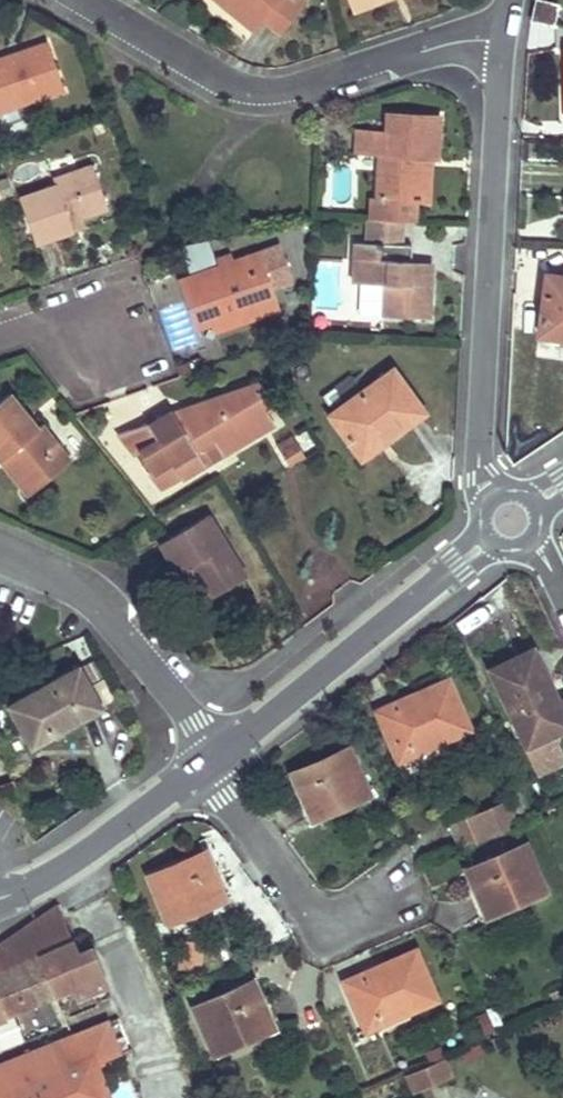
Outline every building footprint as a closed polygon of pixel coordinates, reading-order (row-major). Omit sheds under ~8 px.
[(222,2),(255,29),(262,22),(237,0),(223,0),(222,2)] [(262,22),(265,18),(281,31),(307,0),(237,0),(262,22)] [(354,9),(378,0),(351,0),(354,9)] [(546,0),(536,0),(532,19),(553,24),(558,3),(546,0)] [(63,89),(47,41),(19,51),(21,60),(0,67),(0,112),(63,89)] [(0,58),(0,67),(21,60),(19,51),(0,58)] [(440,115),(386,112),(385,131),(357,128),(356,150),(380,152),(378,196),(377,219),(401,220),(407,221),(409,198),(417,198),(430,199),(432,157),(438,157),(440,115)] [(94,166),(55,180),(56,184),(20,196),(36,243),(73,230),(70,221),(82,217),(109,208),(94,166)] [(378,196),(370,195),(368,218),(377,219),(378,196)] [(417,198),(409,198),(407,221),(416,221),(417,198)] [(82,217),(70,221),(73,230),(85,226),(82,217)] [(400,243),(401,220),(377,219),(368,218),(367,241),(400,243)] [(367,241),(356,241),(353,280),(385,280),(382,314),(429,317),(432,270),(410,268),(410,259),(411,244),(400,243),(367,241)] [(221,267),(183,280),(198,325),(212,321),(216,329),(277,309),(259,254),(234,263),(232,254),(219,259),(221,267)] [(432,260),(410,259),(410,268),(432,270),(432,260)] [(548,274),(539,333),(562,336),(562,276),(548,274)] [(394,368),(332,412),(359,451),(384,434),(388,437),(424,410),(394,368)] [(149,422),(120,433),(137,454),(140,451),(151,472),(165,488),(205,464),(196,449),(215,438),(218,443),(232,448),(276,421),(268,409),(259,392),(266,388),(264,384),(256,388),(254,384),(165,416),(160,419),(152,425),(149,422)] [(259,392),(268,409),(276,405),(266,388),(259,392)] [(0,399),(0,458),(8,452),(37,487),(71,459),(43,425),(38,427),(9,391),(0,399)] [(384,434),(359,451),(362,455),(388,437),(384,434)] [(294,437),(279,445),(283,451),(297,443),(294,437)] [(196,449),(205,464),(232,448),(218,443),(215,438),(196,449)] [(297,443),(283,451),(291,465),(306,456),(297,443)] [(8,452),(0,458),(29,493),(37,487),(8,452)] [(209,513),(160,541),(178,572),(183,569),(191,564),(211,596),(246,574),(209,513)] [(191,564),(183,569),(203,601),(211,596),(191,564)] [(534,649),(491,670),(520,731),(532,725),(540,740),(562,729),(562,700),(559,702),(534,649)] [(79,665),(9,703),(33,746),(103,708),(79,665)] [(472,729),(451,680),(380,711),(399,755),(439,737),(441,742),(472,729)] [(540,740),(532,725),(520,731),(527,746),(540,740)] [(441,742),(439,737),(399,755),(401,761),(441,742)] [(370,793),(349,748),(293,773),(313,818),(370,793)] [(517,827),(507,805),(471,820),(481,843),(517,827)] [(547,890),(527,844),(468,870),(488,916),(547,890)] [(225,898),(205,851),(149,874),(168,920),(225,898)] [(0,946),(0,975),(41,957),(56,995),(72,989),(90,981),(78,954),(58,906),(0,946)] [(93,948),(78,954),(90,981),(104,976),(93,948)] [(438,997),(417,949),(345,979),(366,1027),(379,1021),(381,1026),(409,1015),(406,1010),(438,997)] [(56,995),(41,957),(0,975),(0,1019),(56,995)] [(90,981),(72,989),(77,1001),(109,988),(104,976),(90,981)] [(273,1029),(254,981),(196,1007),(216,1054),(273,1029)] [(15,1060),(31,1097),(112,1097),(97,1062),(121,1052),(108,1021),(15,1060)] [(452,1075),(446,1057),(407,1074),(415,1092),(452,1075)] [(0,1066),(0,1097),(31,1097),(15,1060),(0,1066)]
